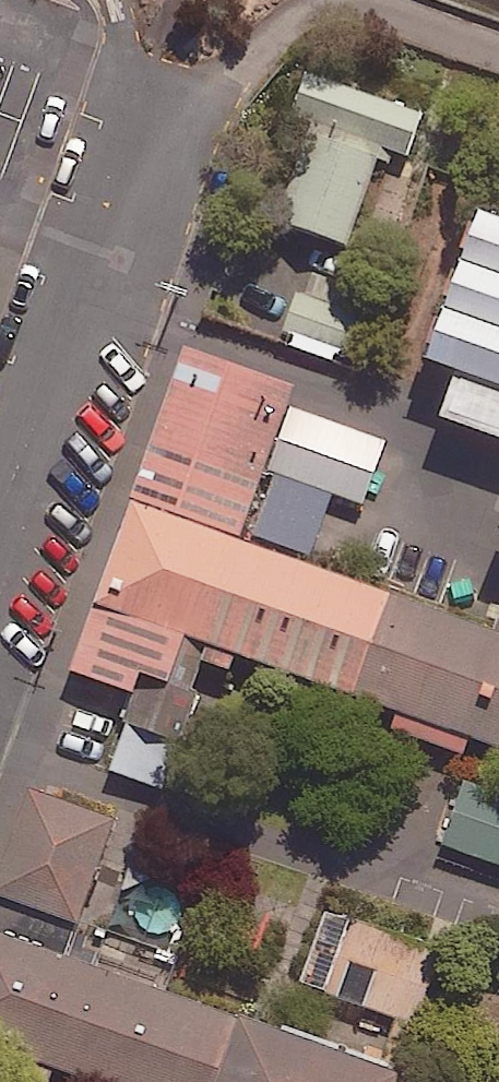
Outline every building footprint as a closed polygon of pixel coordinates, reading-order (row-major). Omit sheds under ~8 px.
[(421,109),(303,69),(288,112),(301,116),(266,217),(344,245),(380,142),(407,151),(421,109)] [(478,202),(423,354),(457,366),(440,413),(498,434),(498,210),(478,202)] [(312,270),(303,292),(294,288),(274,340),(341,365),(361,312),(343,305),(351,285),(312,270)] [(184,343),(69,668),(133,690),(106,769),(161,788),(212,645),(498,745),(498,626),(241,536),(295,382),(184,343)] [(386,438),(290,403),(266,468),(362,503),(386,438)] [(439,843),(498,863),(498,791),(462,778),(439,843)] [(27,788),(0,867),(0,928),(66,952),(113,818),(27,788)] [(66,952),(0,928),(0,1045),(103,1081),(421,1081),(66,952)] [(441,953),(359,928),(336,1002),(418,1027),(441,953)]
